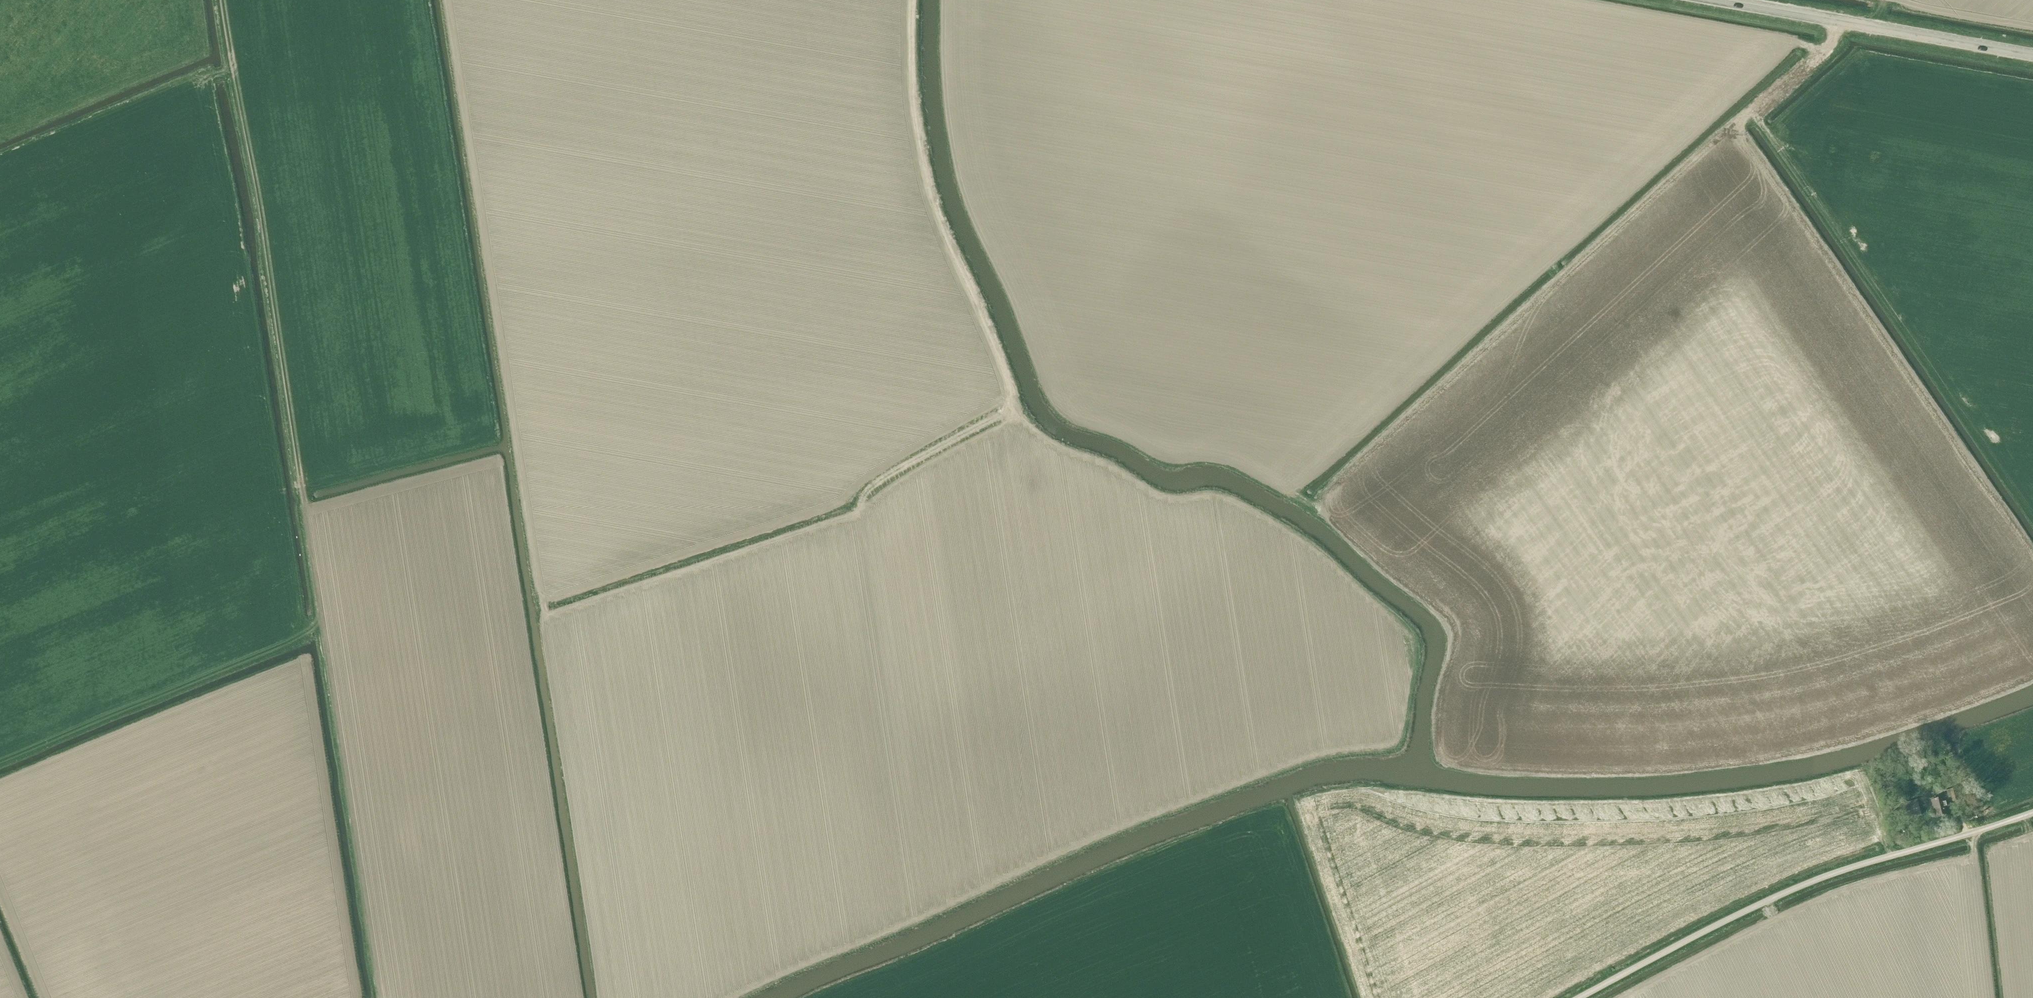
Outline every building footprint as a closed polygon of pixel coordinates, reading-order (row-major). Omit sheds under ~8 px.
[(1945,791),(1946,796),(1932,800),(1936,817),(1951,813),(1948,801),(1953,800),(1953,801),(1960,799),(1957,787),(1945,791)]
